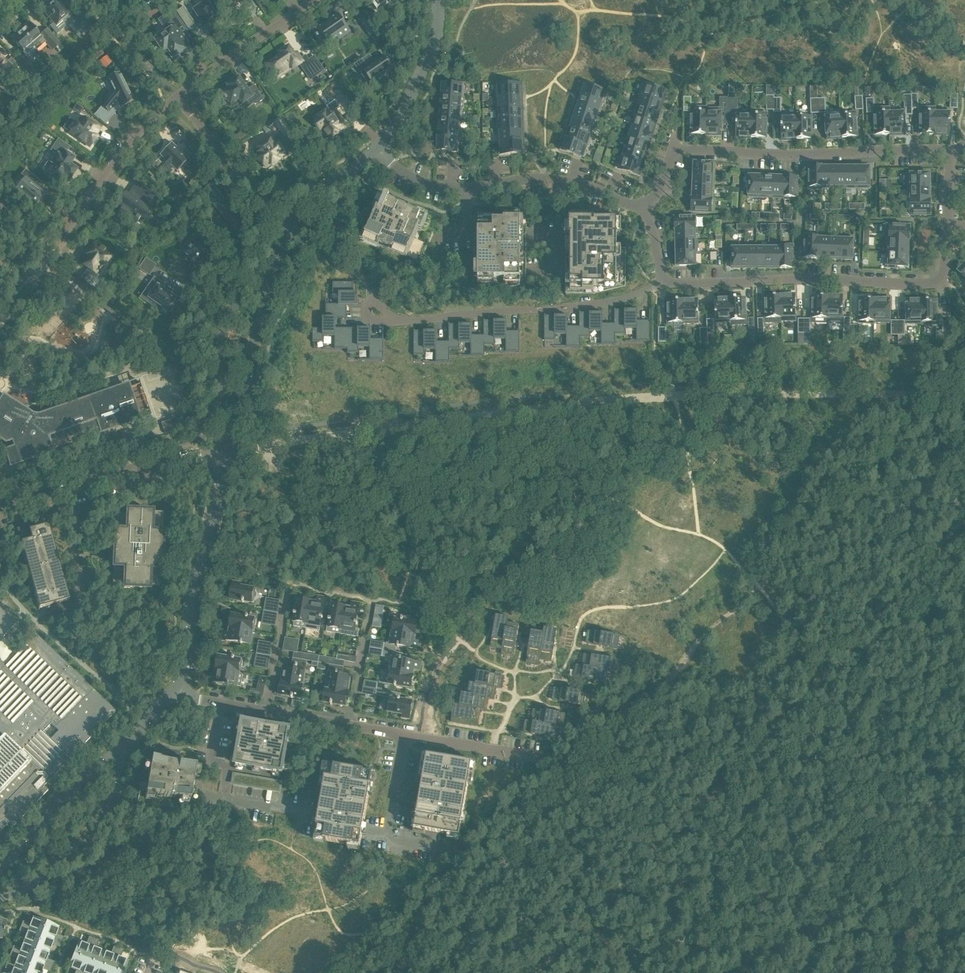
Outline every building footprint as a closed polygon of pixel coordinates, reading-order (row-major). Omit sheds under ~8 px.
[(57,0),(56,0),(53,3),(51,1),(46,6),(48,7),(44,10),(55,22),(50,26),(57,34),(68,24),(70,26),(75,21),(57,0)] [(243,2),(241,0),(219,0),(223,6),(227,3),(231,10),(243,2)] [(374,5),(373,5),(374,8),(376,7),(377,10),(387,3),(386,1),(388,0),(370,0),(374,5)] [(207,2),(195,10),(208,30),(215,26),(214,25),(220,20),(210,6),(212,5),(211,4),(209,5),(207,2)] [(184,23),(192,18),(184,7),(182,8),(177,11),(184,23)] [(168,30),(160,36),(168,48),(166,50),(172,59),(173,59),(187,49),(185,46),(189,42),(177,24),(182,21),(175,10),(165,17),(168,22),(164,24),(168,30)] [(364,15),(358,19),(368,33),(371,31),(374,35),(376,33),(364,15)] [(81,35),(92,25),(84,16),(73,26),(81,35)] [(352,32),(340,16),(331,22),(329,20),(313,31),(317,37),(318,40),(318,39),(321,44),(327,40),(330,43),(338,38),(339,41),(352,32)] [(21,30),(20,31),(37,50),(45,43),(52,50),(60,44),(47,29),(40,36),(29,23),(26,26),(25,24),(20,28),(21,30)] [(14,37),(11,39),(28,58),(37,50),(20,31),(19,32),(18,31),(13,35),(14,36),(14,37)] [(266,67),(274,78),(280,74),(281,75),(293,67),(294,69),(303,62),(307,68),(309,66),(316,75),(323,70),(317,60),(312,64),(306,56),(301,59),(297,53),(295,55),(290,47),(282,53),(284,54),(278,58),(277,57),(269,63),(270,64),(266,67)] [(100,51),(91,59),(94,62),(103,54),(100,51)] [(386,58),(385,56),(369,68),(362,59),(355,64),(362,73),(364,71),(372,82),(378,77),(380,79),(387,74),(386,72),(393,68),(392,66),(393,65),(388,57),(386,58)] [(20,67),(12,57),(7,62),(15,71),(20,67)] [(104,69),(111,63),(106,57),(99,63),(104,69)] [(20,64),(28,72),(32,68),(25,60),(20,64)] [(119,73),(106,79),(111,88),(116,97),(115,99),(115,98),(110,104),(109,103),(108,104),(106,102),(102,107),(114,116),(121,107),(133,101),(119,73)] [(257,104),(264,99),(254,85),(248,90),(247,89),(239,78),(228,86),(230,89),(224,94),(226,97),(225,98),(227,100),(228,100),(231,105),(238,100),(242,105),(252,97),(257,104)] [(442,95),(464,97),(465,86),(443,84),(442,95)] [(638,96),(639,96),(660,103),(664,91),(642,84),(638,96)] [(496,98),(499,98),(519,97),(519,85),(495,85),(496,98)] [(581,97),(604,104),(605,105),(609,93),(585,85),(581,97)] [(442,107),(463,109),(464,109),(465,97),(464,97),(442,95),(442,107)] [(636,105),(657,112),(660,103),(639,96),(636,105)] [(500,108),(520,107),(519,97),(499,98),(500,108)] [(578,108),(596,114),(600,115),(604,104),(581,97),(578,108)] [(691,134),(706,134),(706,108),(705,108),(705,107),(691,107),(691,98),(684,98),(684,109),(684,112),(691,112),(691,134)] [(335,111),(340,107),(336,101),(327,106),(330,110),(327,113),(326,111),(316,118),(317,121),(315,122),(321,131),(323,129),(331,141),(341,134),(340,132),(347,128),(335,111)] [(77,103),(73,108),(80,113),(84,108),(77,103)] [(653,123),(657,112),(636,105),(633,117),(636,118),(653,123)] [(441,118),(461,120),(462,120),(463,109),(442,107),(441,118)] [(498,120),(520,119),(520,107),(500,108),(497,108),(498,120)] [(574,118),(593,124),(596,114),(578,108),(574,118)] [(706,108),(706,134),(711,134),(711,136),(721,136),(721,108),(706,108)] [(874,110),(874,113),(875,135),(890,134),(889,109),(874,110)] [(889,109),(890,134),(895,134),(895,135),(905,135),(904,110),(889,110),(889,109)] [(935,109),(920,109),(920,134),(935,134),(935,109)] [(935,109),(935,134),(940,134),(940,136),(950,136),(950,110),(935,111),(935,109)] [(856,111),(840,112),(841,116),(842,137),(857,137),(856,117),(856,111)] [(752,114),(751,137),(766,138),(767,113),(753,112),(753,114),(752,114)] [(735,138),(746,139),(746,137),(751,137),(752,114),(736,113),(735,138)] [(781,115),(781,141),(791,141),(791,139),(797,139),(796,117),(796,115),(781,115)] [(796,117),(797,139),(812,139),(811,116),(797,117),(796,117)] [(841,116),(825,117),(827,140),(837,139),(842,139),(842,137),(841,116)] [(101,129),(83,117),(78,124),(77,123),(70,133),(91,147),(98,137),(96,136),(101,129)] [(280,132),(288,126),(282,118),(274,124),(280,132)] [(440,128),(460,129),(461,120),(441,118),(440,128)] [(571,128),(592,135),(596,125),(593,124),(574,118),(571,128)] [(633,127),(650,133),(653,123),(636,118),(633,127)] [(497,131),(520,131),(520,119),(498,120),(497,120),(497,131)] [(647,143),(650,133),(633,127),(630,137),(647,143)] [(439,140),(459,141),(462,141),(463,129),(460,129),(440,128),(439,140)] [(567,140),(588,147),(589,148),(593,136),(592,135),(571,128),(567,140)] [(520,131),(497,131),(498,144),(499,144),(521,143),(520,131)] [(234,145),(241,140),(237,135),(231,139),(234,145)] [(624,146),(644,153),(647,143),(630,137),(628,137),(624,146)] [(71,178),(77,170),(70,165),(74,159),(62,150),(66,145),(59,139),(51,151),(57,155),(51,163),(56,166),(50,174),(62,183),(67,176),(71,178)] [(274,139),(257,151),(262,158),(260,159),(267,170),(273,166),(274,168),(281,163),(280,161),(288,155),(280,145),(279,146),(274,139)] [(459,152),(459,141),(439,140),(438,151),(459,152)] [(584,158),(588,147),(567,140),(563,151),(584,158)] [(182,152),(171,142),(164,150),(163,151),(165,153),(149,170),(161,181),(166,175),(168,177),(175,170),(177,172),(182,166),(189,159),(188,158),(192,154),(185,148),(182,152)] [(521,143),(499,144),(499,155),(521,154),(521,143)] [(640,163),(644,153),(624,146),(621,157),(640,163)] [(640,163),(621,157),(619,156),(615,168),(636,175),(640,163)] [(715,164),(693,163),(693,171),(694,171),(694,175),(715,176),(715,164)] [(821,166),(808,166),(808,190),(821,190),(821,189),(821,167),(821,166)] [(833,167),(821,167),(821,189),(833,189),(833,167)] [(845,167),(833,167),(833,189),(845,189),(845,167)] [(857,167),(845,167),(845,189),(857,189),(857,167)] [(870,167),(857,167),(857,189),(870,189),(870,167)] [(36,207),(46,195),(37,188),(42,182),(25,169),(21,174),(20,174),(25,178),(15,189),(21,194),(17,199),(27,208),(31,203),(36,207)] [(910,173),(907,173),(908,187),(930,187),(930,173),(919,173),(919,171),(910,171),(910,173)] [(715,176),(694,175),(693,179),(692,179),(692,187),(714,188),(715,176)] [(758,175),(750,175),(749,197),(760,198),(761,177),(757,176),(758,175)] [(766,177),(761,177),(760,198),(771,198),(772,176),(766,176),(766,177)] [(783,198),(784,176),(783,176),(783,178),(779,177),(779,176),(772,176),(771,198),(782,199),(783,199),(783,198)] [(783,199),(783,200),(794,200),(795,177),(784,176),(783,198),(783,199)] [(714,200),(714,199),(714,188),(692,187),(692,194),(693,195),(693,199),(714,200)] [(930,187),(908,187),(908,200),(909,200),(909,201),(930,200),(930,199),(930,187)] [(136,201),(125,193),(118,204),(123,208),(117,217),(131,227),(136,221),(138,222),(139,220),(142,221),(149,210),(144,207),(146,204),(147,205),(154,195),(143,188),(143,189),(138,197),(137,197),(136,198),(137,199),(136,201)] [(362,238),(417,262),(427,240),(438,215),(383,190),(362,238)] [(12,206),(0,193),(0,210),(3,207),(9,213),(14,209),(12,206)] [(693,199),(691,199),(691,211),(714,212),(715,200),(714,200),(693,199)] [(930,200),(909,201),(909,215),(931,215),(930,200)] [(566,213),(566,294),(595,294),(626,286),(626,247),(617,247),(617,219),(600,219),(600,213),(583,213),(566,213)] [(526,235),(526,217),(472,216),(472,235),(472,286),(526,286),(526,268),(526,235)] [(674,229),(676,229),(696,229),(695,217),(674,217),(674,229)] [(887,239),(910,240),(910,225),(889,224),(888,239),(887,239)] [(675,234),(675,241),(694,241),(694,240),(694,233),(697,233),(697,229),(696,229),(676,229),(676,230),(676,234),(675,234)] [(206,264),(212,256),(211,254),(207,251),(210,247),(207,245),(210,241),(196,230),(190,238),(194,241),(185,252),(190,256),(187,260),(199,269),(204,262),(206,264)] [(805,234),(804,258),(816,258),(817,235),(805,234)] [(817,235),(816,258),(817,257),(828,258),(829,236),(817,236),(817,235)] [(829,236),(828,258),(840,258),(841,237),(829,236)] [(841,237),(840,258),(853,259),(854,237),(841,237)] [(887,239),(886,252),(909,253),(910,240),(887,239)] [(694,241),(675,241),(675,249),(676,249),(676,254),(695,253),(697,253),(697,241),(694,241)] [(82,278),(92,287),(98,280),(93,277),(101,265),(104,267),(112,255),(95,242),(86,255),(89,257),(88,258),(87,257),(83,263),(84,264),(83,265),(88,269),(82,278)] [(745,246),(733,246),(733,268),(740,269),(740,267),(745,267),(745,246)] [(745,246),(745,267),(749,268),(749,269),(757,269),(757,246),(745,246)] [(769,247),(757,246),(757,269),(765,269),(765,268),(769,268),(769,247)] [(793,246),(781,246),(781,247),(781,269),(793,269),(793,246)] [(773,269),(781,269),(781,247),(780,247),(769,247),(769,268),(773,268),(773,269)] [(886,252),(886,266),(887,266),(887,268),(897,268),(897,266),(908,267),(909,253),(886,252)] [(695,253),(676,254),(676,258),(675,258),(675,266),(695,265),(695,254),(695,253)] [(148,276),(155,266),(145,260),(139,270),(148,276)] [(171,263),(167,269),(181,278),(185,272),(171,263)] [(171,313),(176,306),(174,305),(177,300),(161,289),(164,285),(153,278),(150,282),(149,285),(155,289),(149,299),(169,312),(170,312),(171,313)] [(326,304),(326,317),(336,317),(336,318),(347,318),(347,305),(359,305),(359,304),(358,304),(358,292),(354,292),(354,284),(355,284),(355,282),(333,282),(333,284),(334,284),(334,293),(340,293),(340,304),(337,304),(326,304)] [(795,296),(785,296),(785,298),(779,298),(780,322),(795,321),(795,296)] [(724,299),(724,297),(714,298),(716,325),(731,324),(730,299),(724,299)] [(843,297),(833,297),(833,298),(827,298),(827,322),(842,322),(843,297)] [(731,327),(747,327),(745,298),(730,299),(731,324),(731,327)] [(780,322),(779,298),(764,298),(765,324),(779,323),(779,322),(780,322)] [(827,322),(827,298),(812,298),(812,323),(826,324),(826,322),(827,322)] [(890,298),(880,298),(880,300),(875,300),(874,323),(889,324),(890,298)] [(917,298),(906,299),(907,324),(922,323),(922,325),(922,300),(917,300),(917,298)] [(687,301),(682,301),(683,324),(698,324),(697,299),(687,299),(687,301)] [(874,323),(875,300),(859,299),(859,325),(873,325),(873,323),(874,323)] [(937,300),(922,300),(922,325),(937,324),(937,300)] [(682,301),(667,301),(667,326),(682,326),(682,324),(683,324),(682,301)] [(650,321),(650,310),(649,310),(649,321),(637,321),(637,309),(636,309),(636,310),(616,310),(616,309),(615,309),(614,324),(614,329),(615,329),(615,334),(625,334),(625,328),(636,328),(636,331),(636,342),(650,342),(650,322),(651,322),(651,321),(650,321)] [(615,334),(615,329),(614,329),(614,324),(602,324),(602,312),(601,312),(601,313),(581,313),(581,312),(579,312),(579,327),(579,332),(581,332),(581,337),(590,337),(590,331),(601,331),(601,334),(601,345),(615,345),(615,342),(615,334)] [(581,337),(581,332),(579,332),(579,327),(567,327),(567,315),(566,315),(566,316),(546,316),(546,315),(544,315),(544,341),(546,341),(546,340),(555,340),(555,334),(566,334),(566,337),(566,348),(580,348),(580,345),(581,337)] [(313,328),(313,342),(323,342),(323,338),(335,338),(335,349),(347,349),(348,353),(348,328),(336,329),(336,318),(336,317),(326,317),(323,317),(323,329),(313,328)] [(520,332),(520,321),(519,321),(519,332),(507,332),(507,320),(505,320),(505,321),(485,320),(484,320),(484,335),(484,340),(485,340),(485,344),(495,344),(495,339),(506,339),(506,342),(506,352),(520,352),(520,333),(521,333),(521,332),(520,332)] [(897,334),(897,346),(908,346),(908,340),(905,340),(905,334),(904,334),(904,321),(897,321),(897,334)] [(484,340),(484,335),(472,335),(472,324),(470,324),(450,324),(449,324),(449,342),(449,345),(450,345),(450,348),(459,348),(459,342),(471,342),(471,345),(471,356),(485,356),(485,352),(485,344),(485,340),(484,340)] [(348,328),(348,353),(349,353),(349,352),(358,352),(358,346),(370,346),(370,349),(370,360),(384,360),(384,341),(385,341),(385,339),(384,339),(384,328),(382,328),(382,339),(370,339),(370,327),(369,327),(369,328),(349,328),(348,328)] [(707,329),(699,329),(700,344),(707,344),(707,329)] [(415,330),(414,330),(414,356),(415,356),(415,355),(424,355),(424,349),(436,349),(436,352),(436,363),(450,363),(450,356),(450,348),(450,345),(449,345),(449,342),(437,342),(437,330),(435,330),(435,331),(415,331),(415,330)] [(9,466),(53,451),(53,450),(52,450),(52,449),(57,447),(60,449),(63,449),(66,448),(68,446),(69,443),(118,426),(116,426),(115,423),(121,421),(121,422),(149,413),(150,417),(151,416),(148,409),(147,408),(147,405),(147,402),(147,399),(146,396),(144,394),(142,391),(140,389),(141,389),(141,388),(139,382),(138,382),(139,386),(111,395),(112,395),(106,397),(105,394),(107,393),(106,393),(38,416),(32,415),(2,395),(1,396),(3,397),(0,402),(0,438),(6,442),(8,443),(15,440),(17,446),(5,450),(4,452),(9,466)] [(174,431),(171,420),(161,423),(165,434),(174,431)] [(159,586),(162,511),(126,509),(126,513),(115,512),(112,578),(123,578),(123,588),(147,589),(148,585),(159,586)] [(48,616),(71,609),(48,525),(30,530),(33,541),(20,544),(38,609),(45,607),(48,616)] [(241,583),(233,582),(232,591),(230,591),(229,596),(231,597),(230,599),(243,601),(243,602),(244,603),(244,601),(254,603),(256,589),(240,586),(241,583)] [(311,602),(307,628),(320,631),(322,619),(323,619),(323,617),(322,617),(325,598),(318,597),(317,603),(311,602)] [(307,628),(311,602),(311,601),(298,599),(296,614),(294,613),(294,615),(295,615),(293,626),(307,628)] [(345,608),(341,634),(358,637),(360,629),(356,628),(356,625),(358,625),(358,623),(356,623),(360,604),(352,603),(351,609),(345,608)] [(346,607),(333,605),(330,620),(329,619),(329,621),(330,621),(329,626),(327,626),(326,632),(341,634),(345,608),(346,607)] [(16,624),(0,609),(0,640),(16,624)] [(230,627),(231,628),(252,631),(255,632),(257,619),(248,617),(248,616),(247,616),(247,617),(232,614),(230,627)] [(491,623),(491,627),(494,628),(491,645),(503,647),(507,624),(508,617),(496,615),(495,623),(491,623)] [(375,617),(373,627),(379,628),(381,618),(375,617)] [(392,631),(415,635),(417,622),(395,618),(392,631)] [(503,647),(502,653),(514,655),(517,637),(521,637),(521,633),(518,633),(519,625),(507,624),(503,647)] [(250,644),(252,631),(231,628),(230,633),(223,632),(222,640),(241,643),(241,644),(243,644),(243,643),(250,644)] [(544,634),(540,657),(552,659),(557,630),(545,628),(544,634)] [(590,631),(588,644),(618,649),(620,636),(590,631)] [(385,643),(383,650),(396,652),(397,646),(398,646),(398,647),(399,648),(399,646),(419,650),(420,642),(413,641),(414,635),(393,632),(391,645),(385,643)] [(527,638),(526,643),(530,643),(527,661),(539,663),(540,657),(544,634),(532,632),(530,639),(527,638)] [(70,759),(116,711),(34,633),(4,665),(0,661),(0,733),(3,736),(0,739),(0,832),(9,823),(13,827),(48,790),(43,786),(52,778),(70,759)] [(259,648),(257,654),(270,656),(271,650),(259,648)] [(383,650),(382,657),(391,658),(389,671),(412,675),(413,669),(420,670),(421,663),(402,660),(403,653),(396,652),(383,650)] [(257,654),(256,660),(269,662),(270,656),(257,654)] [(586,654),(584,667),(608,670),(614,671),(616,659),(609,658),(610,655),(605,654),(605,657),(586,654)] [(216,669),(217,669),(241,672),(243,660),(234,659),(235,657),(233,657),(233,658),(218,656),(216,669)] [(296,666),(284,664),(283,668),(284,668),(284,672),(282,672),(281,677),(282,678),(281,682),(303,686),(306,668),(298,667),(298,665),(297,665),(296,666)] [(578,666),(576,678),(606,683),(608,670),(584,667),(578,666)] [(243,673),(241,672),(217,669),(216,675),(210,673),(208,681),(228,684),(227,685),(229,686),(229,684),(241,687),(243,673)] [(378,682),(377,690),(389,692),(390,684),(395,685),(395,687),(396,687),(396,686),(411,688),(413,675),(412,675),(389,671),(386,670),(384,683),(378,682)] [(167,676),(161,672),(158,676),(164,680),(167,676)] [(337,673),(329,672),(326,690),(347,693),(348,689),(349,689),(350,683),(348,683),(349,679),(350,679),(350,676),(338,673),(338,672),(337,672),(337,673)] [(478,672),(476,684),(500,688),(501,682),(503,682),(504,677),(478,672)] [(265,685),(268,677),(260,676),(259,684),(265,685)] [(293,697),(300,698),(303,686),(281,682),(279,695),(292,697),(291,698),(293,698),(293,697)] [(470,683),(468,695),(492,699),(493,693),(496,693),(497,688),(500,689),(500,688),(476,684),(470,683)] [(556,689),(554,701),(584,705),(586,693),(567,690),(567,687),(563,686),(562,689),(556,689)] [(333,704),(345,706),(347,693),(326,690),(324,702),(331,704),(331,705),(332,705),(333,704)] [(377,690),(376,696),(389,698),(386,712),(403,714),(402,718),(409,719),(411,710),(413,710),(414,704),(412,704),(412,702),(400,700),(401,694),(389,692),(377,690)] [(462,694),(460,706),(484,710),(485,704),(488,704),(489,699),(492,700),(492,699),(468,695),(462,694)] [(454,705),(452,717),(458,718),(464,719),(470,720),(476,721),(477,714),(480,715),(481,710),(484,710),(460,706),(454,705)] [(535,710),(533,722),(557,726),(563,727),(565,715),(558,714),(559,710),(554,710),(554,713),(535,710)] [(528,721),(526,733),(544,736),(543,740),(548,740),(548,737),(555,738),(557,726),(533,722),(528,721)] [(239,752),(236,765),(283,773),(285,759),(286,754),(290,730),(244,722),(242,730),(239,752)] [(414,828),(414,829),(443,834),(444,834),(459,836),(460,834),(461,829),(461,827),(463,814),(472,762),(457,760),(456,760),(451,759),(449,759),(427,755),(426,759),(426,762),(418,804),(418,806),(416,817),(416,819),(415,821),(415,826),(414,828)] [(151,759),(145,796),(189,803),(191,787),(191,786),(195,767),(151,759)] [(315,839),(360,847),(361,845),(361,840),(362,838),(362,836),(364,825),(366,815),(366,814),(366,812),(373,773),(368,772),(351,769),(327,765),(322,796),(322,798),(320,809),(319,817),(317,828),(316,830),(316,832),(315,837),(315,839)] [(23,921),(21,926),(28,929),(41,934),(43,929),(46,921),(33,916),(30,924),(23,921)] [(43,929),(41,934),(54,939),(62,942),(64,937),(56,934),(59,926),(46,921),(43,929)] [(21,926),(19,931),(26,934),(23,942),(37,947),(41,934),(28,929),(21,926)] [(41,934),(37,947),(50,952),(53,944),(60,947),(62,942),(54,939),(41,934)] [(78,941),(73,954),(81,957),(86,959),(91,946),(94,939),(89,937),(86,944),(78,941)] [(91,946),(86,959),(91,961),(98,964),(103,951),(96,948),(99,941),(94,939),(91,946)] [(13,946),(11,951),(32,959),(37,947),(23,942),(21,949),(13,946)] [(103,951),(98,964),(106,967),(111,969),(116,955),(119,948),(114,946),(111,954),(103,951)] [(37,947),(32,959),(52,967),(54,962),(47,959),(50,952),(37,947)] [(111,969),(116,971),(122,972),(124,972),(129,960),(121,957),(124,950),(119,948),(116,955),(111,969)] [(11,951),(9,956),(17,959),(14,966),(27,971),(32,959),(11,951)] [(68,967),(76,970),(75,972),(81,972),(86,959),(81,957),(73,954),(68,967)] [(27,971),(32,972),(41,972),(43,969),(50,972),(52,967),(32,959),(27,971)] [(81,972),(95,972),(98,964),(91,961),(86,959),(81,972)] [(5,968),(12,971),(11,972),(26,972),(27,971),(14,966),(7,963),(5,968)] [(95,972),(109,972),(111,969),(106,967),(98,964),(95,972)]
